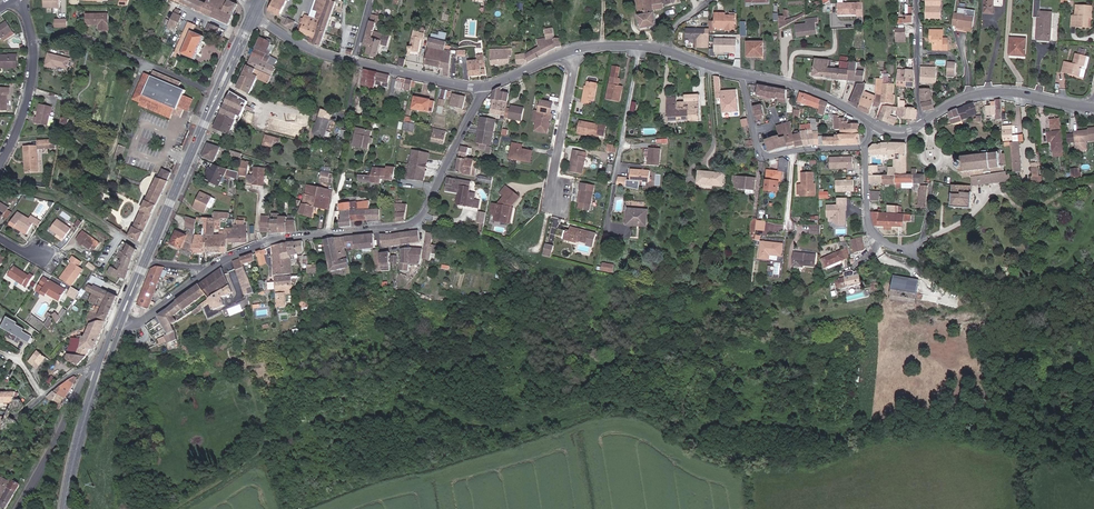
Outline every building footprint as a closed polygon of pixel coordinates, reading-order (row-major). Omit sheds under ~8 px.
[(180,3),(211,17),(215,8),(205,4),(196,0),(182,0),(180,3)] [(205,4),(215,8),(232,16),(237,4),(227,0),(207,0),(205,4)] [(267,11),(279,15),(286,0),(288,1),(288,0),(272,0),(267,11)] [(308,16),(317,19),(318,19),(322,20),(328,1),(329,0),(314,0),(308,16)] [(639,15),(638,16),(640,29),(656,27),(654,10),(663,8),(662,0),(636,0),(639,15)] [(939,18),(940,2),(938,1),(938,0),(926,0),(925,18),(939,18)] [(985,12),(994,12),(995,0),(986,0),(985,12)] [(1033,16),(1039,17),(1038,35),(1050,36),(1052,13),(1040,11),(1041,0),(1034,0),(1033,16)] [(313,45),(320,48),(335,3),(328,1),(322,20),(313,45)] [(836,3),(836,16),(861,16),(861,3),(836,3)] [(1092,6),(1080,5),(1080,16),(1075,15),(1071,15),(1071,26),(1088,27),(1088,17),(1092,17),(1092,6)] [(215,8),(211,17),(228,24),(232,16),(215,8)] [(804,14),(804,8),(784,21),(784,16),(779,16),(779,30),(804,14)] [(912,24),(912,9),(906,9),(907,16),(904,16),(904,20),(898,20),(898,24),(912,24)] [(168,26),(168,27),(175,30),(181,17),(178,16),(180,11),(176,10),(170,22),(168,26)] [(715,20),(709,20),(708,29),(714,28),(715,26),(725,26),(726,29),(734,29),(734,14),(725,13),(725,11),(715,10),(715,20)] [(99,31),(108,32),(109,15),(87,14),(87,25),(99,26),(99,31)] [(953,14),(952,26),(972,28),(973,16),(953,14)] [(316,25),(317,19),(308,16),(304,15),(303,20),(316,25)] [(370,15),(362,46),(369,47),(366,55),(375,57),(379,44),(386,46),(388,37),(372,33),(376,19),(377,17),(370,15)] [(810,34),(810,18),(805,19),(806,23),(795,25),(797,37),(810,34)] [(310,37),(308,43),(313,45),(322,20),(318,19),(317,19),(316,25),(303,20),(301,25),(300,24),(297,32),(310,37)] [(1,37),(12,30),(6,21),(0,26),(0,38),(1,37)] [(291,30),(294,24),(287,21),(284,27),(291,30)] [(178,45),(177,48),(176,50),(181,52),(195,59),(205,36),(195,32),(197,28),(188,24),(178,45)] [(217,36),(220,29),(213,26),(208,24),(205,31),(217,36)] [(686,28),(686,38),(696,38),(696,48),(708,48),(708,28),(686,28)] [(12,30),(1,37),(3,40),(14,33),(12,30)] [(448,40),(449,33),(434,30),(432,36),(448,40)] [(930,41),(933,41),(933,51),(947,51),(947,40),(941,40),(941,32),(929,32),(930,41)] [(1011,54),(1017,54),(1017,52),(1027,53),(1028,38),(1012,37),(1011,54)] [(251,57),(275,68),(275,66),(274,65),(276,60),(268,56),(271,50),(268,48),(270,43),(270,41),(267,39),(266,41),(260,38),(251,57)] [(535,51),(535,58),(547,52),(555,48),(560,47),(560,39),(555,39),(548,43),(546,40),(541,43),(542,45),(540,46),(540,47),(535,51)] [(735,39),(714,39),(714,54),(735,54),(735,39)] [(405,60),(405,62),(407,62),(407,58),(416,60),(418,47),(421,48),(422,43),(409,41),(405,60)] [(427,48),(441,51),(442,44),(428,41),(427,48)] [(763,44),(752,44),(752,57),(763,57),(763,44)] [(168,63),(170,64),(174,54),(176,50),(177,48),(175,48),(168,63)] [(440,67),(443,51),(441,51),(427,48),(424,64),(440,67)] [(512,48),(489,50),(490,65),(509,64),(508,59),(512,59),(511,51),(513,51),(512,48)] [(443,76),(448,78),(450,52),(443,51),(440,67),(444,68),(443,76)] [(525,56),(527,64),(535,58),(535,51),(525,56)] [(44,66),(51,69),(52,66),(66,70),(69,60),(48,54),(44,66)] [(16,61),(16,56),(8,55),(8,56),(0,56),(0,68),(6,68),(6,66),(12,66),(12,61),(16,61)] [(480,68),(485,67),(484,55),(477,56),(478,61),(467,62),(469,77),(484,75),(483,69),(481,70),(480,68)] [(520,64),(527,64),(525,56),(518,57),(520,64)] [(268,84),(275,68),(251,57),(236,88),(249,94),(256,79),(257,77),(261,79),(260,81),(268,84)] [(1086,69),(1087,58),(1085,58),(1079,57),(1077,57),(1076,66),(1066,65),(1065,77),(1082,78),(1083,71),(1083,68),(1086,69)] [(812,76),(831,78),(832,77),(833,68),(830,68),(831,60),(814,58),(812,76)] [(831,78),(847,80),(849,62),(847,61),(840,61),(840,69),(833,68),(832,77),(831,78)] [(855,62),(851,62),(849,62),(847,80),(863,81),(864,72),(863,67),(855,66),(855,62)] [(956,64),(948,63),(947,74),(955,75),(956,75),(956,64)] [(614,78),(616,68),(609,67),(607,77),(614,78)] [(937,68),(921,67),(920,83),(936,83),(937,68)] [(387,83),(389,76),(363,70),(360,82),(373,85),(374,83),(374,81),(387,83)] [(906,87),(906,70),(897,70),(897,86),(906,87)] [(914,78),(913,71),(906,70),(906,87),(915,88),(914,78)] [(182,88),(183,84),(184,83),(157,71),(157,72),(154,77),(147,73),(145,79),(137,99),(142,102),(141,105),(172,118),(174,114),(176,109),(179,110),(180,107),(184,109),(189,111),(194,99),(186,96),(186,95),(188,91),(182,88)] [(721,92),(720,77),(714,76),(716,99),(721,99),(722,113),(738,112),(736,91),(721,92)] [(614,86),(616,79),(614,78),(607,77),(603,100),(616,103),(618,94),(616,93),(618,86),(614,86)] [(409,92),(412,81),(397,78),(394,89),(409,92)] [(882,95),(883,81),(876,81),(875,94),(882,95)] [(884,81),(883,81),(882,95),(881,102),(895,104),(896,94),(892,94),(893,86),(883,86),(884,81)] [(590,102),(593,84),(585,82),(584,88),(584,91),(581,91),(579,104),(586,105),(587,101),(590,102)] [(865,89),(865,84),(857,83),(849,104),(859,108),(865,92),(865,89)] [(786,105),(786,92),(758,86),(756,96),(763,97),(763,99),(769,100),(770,99),(777,100),(777,99),(779,99),(779,103),(786,105)] [(500,93),(501,88),(494,92),(492,100),(507,103),(508,95),(500,93)] [(0,89),(0,110),(6,110),(7,96),(8,96),(8,90),(0,89)] [(438,101),(437,107),(442,108),(444,101),(446,92),(446,91),(441,90),(439,101),(438,101)] [(870,94),(865,92),(859,108),(858,108),(870,114),(873,105),(876,97),(875,96),(870,94)] [(920,99),(921,104),(932,102),(930,92),(920,94),(920,99)] [(228,93),(219,113),(235,120),(244,100),(228,93)] [(797,103),(809,106),(812,97),(804,94),(800,93),(797,103)] [(461,109),(464,97),(452,94),(449,107),(461,109)] [(881,102),(882,95),(875,94),(875,96),(876,97),(873,105),(879,107),(880,105),(881,102)] [(668,122),(688,121),(688,112),(677,112),(677,103),(677,99),(676,99),(675,95),(667,95),(667,99),(668,122)] [(688,112),(688,121),(700,120),(698,96),(684,96),(684,103),(687,103),(688,112)] [(351,113),(358,115),(362,98),(354,97),(351,113)] [(809,106),(816,108),(817,106),(819,100),(812,97),(809,106)] [(905,98),(905,101),(905,107),(907,107),(915,108),(915,99),(905,98)] [(1001,99),(1001,98),(995,99),(995,106),(986,106),(987,114),(997,113),(997,120),(1003,119),(1002,107),(1001,99)] [(427,112),(433,114),(435,103),(414,99),(411,109),(426,113),(427,112)] [(507,103),(492,100),(490,113),(504,116),(505,110),(507,103)] [(816,108),(824,111),(827,103),(819,100),(817,106),(816,108)] [(976,114),(971,101),(962,104),(964,108),(958,110),(957,107),(947,112),(950,120),(960,116),(961,118),(966,116),(967,117),(976,114)] [(934,109),(932,102),(921,104),(923,112),(934,109)] [(687,103),(684,103),(677,103),(677,112),(688,112),(687,103)] [(35,118),(34,123),(47,126),(51,107),(39,105),(36,119),(35,118)] [(897,107),(895,107),(883,105),(880,112),(888,115),(889,113),(895,115),(897,107)] [(254,126),(255,122),(260,111),(248,106),(242,121),(254,126)] [(511,106),(510,111),(508,118),(521,121),(523,108),(511,106)] [(761,106),(752,108),(755,121),(761,119),(761,115),(763,114),(761,106)] [(176,109),(174,114),(181,116),(184,109),(180,107),(179,110),(176,109)] [(906,119),(916,120),(917,110),(915,110),(915,108),(907,107),(906,119)] [(800,119),(801,108),(795,108),(795,109),(793,109),(792,118),(800,119)] [(548,114),(537,112),(533,131),(545,133),(545,129),(546,125),(548,114)] [(886,123),(888,115),(880,112),(878,119),(886,123)] [(219,113),(213,127),(229,134),(235,120),(219,113)] [(895,117),(888,115),(886,123),(893,126),(895,117)] [(962,121),(961,118),(960,116),(950,120),(952,124),(952,125),(956,124),(962,121)] [(319,124),(317,123),(314,133),(323,137),(330,120),(322,117),(319,124)] [(1059,127),(1058,117),(1049,118),(1050,128),(1059,127)] [(481,118),(476,144),(481,145),(491,147),(496,121),(481,118)] [(744,127),(750,125),(748,118),(742,120),(744,127)] [(835,130),(840,130),(858,129),(858,124),(854,124),(854,122),(847,122),(847,120),(843,118),(839,119),(834,119),(835,130)] [(415,124),(404,122),(403,131),(414,133),(415,124)] [(577,122),(575,131),(586,133),(586,135),(596,137),(596,136),(602,136),(603,127),(577,122)] [(793,135),(791,129),(791,122),(786,123),(786,130),(778,133),(779,137),(779,139),(784,138),(793,135)] [(786,130),(786,123),(776,126),(778,133),(786,130)] [(1012,127),(1003,128),(1004,139),(1013,139),(1013,135),(1012,127)] [(1074,141),(1074,142),(1093,140),(1093,127),(1087,127),(1087,131),(1074,133),(1074,141)] [(357,129),(355,135),(369,138),(370,132),(370,131),(357,129)] [(433,129),(430,142),(443,144),(446,132),(433,129)] [(860,143),(858,129),(840,130),(840,136),(849,135),(849,144),(860,143)] [(1051,140),(1052,150),(1062,149),(1060,129),(1046,131),(1048,140),(1051,140)] [(811,135),(811,131),(801,131),(801,132),(804,145),(813,145),(811,135)] [(795,147),(804,145),(801,132),(793,135),(795,145),(795,147)] [(1066,134),(1067,142),(1074,141),(1074,133),(1066,134)] [(279,143),(281,138),(266,134),(264,144),(267,145),(268,145),(273,146),(274,141),(279,143)] [(1019,141),(1018,134),(1013,135),(1013,139),(1004,139),(1004,145),(1011,145),(1011,142),(1019,141)] [(353,146),(368,149),(370,138),(369,138),(355,135),(353,146)] [(787,147),(795,145),(793,135),(784,138),(787,147)] [(838,145),(849,144),(849,135),(840,136),(838,136),(838,137),(834,136),(834,138),(823,138),(823,145),(838,145)] [(769,153),(787,147),(784,138),(779,139),(779,137),(765,141),(769,153)] [(49,140),(38,141),(38,150),(54,149),(54,143),(49,143),(49,140)] [(1011,145),(1013,166),(1021,166),(1019,141),(1011,142),(1011,145)] [(221,147),(208,143),(202,157),(214,162),(219,152),(221,147)] [(520,149),(521,145),(511,143),(508,158),(529,162),(531,152),(520,149)] [(905,158),(905,144),(887,144),(873,145),(869,149),(869,156),(889,156),(889,160),(896,160),(896,167),(888,167),(888,168),(887,175),(895,175),(905,175),(905,158)] [(112,160),(120,163),(121,159),(120,159),(114,157),(115,153),(122,155),(124,147),(116,145),(112,160)] [(603,152),(612,154),(613,147),(604,145),(603,152)] [(27,161),(27,173),(37,172),(36,147),(24,147),(24,161),(27,161)] [(241,154),(221,147),(219,152),(241,159),(241,154)] [(658,165),(661,148),(651,147),(648,164),(658,165)] [(461,148),(456,173),(463,174),(467,157),(467,155),(468,149),(461,148)] [(962,176),(971,175),(987,173),(993,173),(993,172),(1004,171),(1005,172),(1006,172),(1005,171),(1006,171),(1006,170),(1005,170),(1005,167),(1007,167),(1005,153),(1002,154),(1001,151),(1003,151),(1003,150),(1001,150),(1001,149),(1000,149),(1000,150),(988,151),(990,151),(989,150),(988,150),(988,149),(987,149),(987,150),(983,150),(983,149),(982,149),(982,151),(981,151),(981,152),(982,152),(982,154),(977,155),(977,154),(976,154),(976,155),(972,155),(972,154),(971,155),(971,156),(967,156),(967,155),(966,155),(966,156),(962,157),(962,156),(961,156),(961,157),(960,157),(960,156),(959,156),(959,157),(958,157),(958,158),(959,158),(959,161),(956,161),(956,160),(954,160),(954,161),(953,161),(953,163),(954,163),(955,167),(954,167),(954,169),(955,169),(955,170),(956,170),(956,168),(960,168),(961,172),(961,173),(962,176)] [(416,171),(418,163),(423,164),(424,159),(427,160),(428,154),(412,150),(408,165),(405,180),(422,182),(423,177),(420,176),(421,172),(416,171)] [(570,156),(568,167),(567,172),(580,175),(583,158),(582,158),(583,153),(570,151),(569,156),(570,156)] [(467,157),(463,174),(470,175),(473,162),(472,162),(472,158),(467,157)] [(854,168),(853,157),(830,158),(830,169),(854,168)] [(423,177),(427,160),(424,159),(423,164),(418,163),(416,171),(421,172),(420,176),(423,177)] [(264,185),(264,168),(254,168),(254,177),(247,176),(249,162),(240,161),(239,173),(238,175),(242,176),(246,177),(246,183),(253,183),(253,185),(264,185)] [(220,167),(212,163),(207,174),(210,176),(208,181),(219,186),(223,176),(226,169),(220,167)] [(877,166),(869,166),(869,175),(877,175),(877,166)] [(650,181),(652,170),(633,167),(631,178),(650,181)] [(135,229),(132,238),(141,242),(157,205),(169,182),(168,181),(171,173),(163,169),(159,178),(158,178),(148,202),(147,202),(143,211),(144,211),(136,229),(135,229)] [(238,175),(239,173),(229,170),(228,177),(238,179),(238,175)] [(370,182),(380,183),(380,178),(381,177),(381,175),(383,175),(384,172),(373,171),(372,176),(371,175),(370,182)] [(766,190),(779,192),(780,183),(780,177),(782,177),(782,172),(768,171),(766,190)] [(321,181),(332,183),(333,176),(330,176),(331,173),(322,172),(321,181)] [(813,192),(813,183),(813,172),(802,172),(802,183),(797,183),(797,193),(802,193),(802,192),(813,192)] [(652,182),(641,181),(641,185),(654,185),(654,173),(652,173),(652,182)] [(972,185),(1009,181),(1008,175),(1007,173),(999,174),(987,175),(987,173),(971,175),(972,185)] [(696,189),(711,191),(711,186),(721,187),(722,176),(698,174),(696,189)] [(895,183),(912,183),(913,174),(911,174),(911,175),(905,175),(895,175),(895,183)] [(912,183),(923,183),(923,175),(916,175),(916,174),(913,174),(912,183)] [(895,183),(895,175),(887,175),(877,175),(869,175),(869,183),(885,183),(885,184),(895,185),(895,183)] [(738,189),(746,190),(754,190),(755,179),(735,177),(734,187),(738,188),(738,189)] [(469,193),(470,183),(447,179),(445,192),(458,194),(456,205),(477,209),(478,201),(474,201),(468,199),(469,193)] [(854,192),(854,180),(836,181),(836,192),(854,192)] [(802,196),(815,196),(816,183),(813,183),(813,192),(802,192),(802,193),(802,196)] [(318,187),(307,185),(304,201),(303,203),(314,206),(316,195),(318,187)] [(579,205),(575,203),(574,209),(587,213),(594,189),(581,185),(579,191),(583,192),(579,205)] [(926,191),(927,185),(922,185),(922,186),(919,186),(918,204),(915,204),(915,207),(925,207),(926,191)] [(972,185),(952,185),(951,207),(971,208),(972,185)] [(331,189),(318,187),(316,195),(329,198),(331,189)] [(507,198),(513,191),(510,189),(504,195),(507,198)] [(820,190),(820,198),(830,198),(830,191),(820,190)] [(502,198),(515,200),(518,196),(513,191),(507,198),(504,195),(502,198)] [(870,201),(878,201),(879,191),(869,191),(870,201)] [(203,212),(210,197),(201,192),(193,208),(203,212)] [(303,203),(300,214),(311,218),(313,209),(317,210),(317,206),(327,209),(329,198),(316,195),(314,206),(303,203)] [(510,207),(515,200),(502,198),(497,204),(495,214),(500,215),(499,221),(507,222),(509,216),(507,215),(508,210),(507,210),(508,206),(510,207)] [(845,225),(845,210),(846,210),(846,206),(846,199),(838,199),(838,206),(833,206),(827,206),(827,217),(833,217),(834,217),(834,222),(837,225),(845,225)] [(397,222),(405,221),(406,204),(399,204),(399,200),(395,200),(395,204),(397,222)] [(340,211),(350,209),(356,209),(355,203),(340,204),(340,211)] [(341,228),(352,226),(350,209),(340,211),(341,220),(340,220),(341,228)] [(352,226),(355,226),(355,221),(367,220),(366,210),(357,210),(357,209),(356,209),(350,209),(352,226)] [(366,210),(367,220),(380,219),(379,209),(366,210)] [(28,230),(34,221),(29,218),(18,211),(11,223),(15,226),(17,223),(28,230)] [(484,223),(485,215),(486,213),(478,212),(476,221),(484,223)] [(628,227),(645,228),(646,214),(629,212),(628,227)] [(874,226),(875,226),(884,226),(890,227),(903,227),(903,220),(910,221),(911,215),(871,212),(874,226)] [(34,221),(39,224),(41,220),(32,214),(29,218),(34,221)] [(279,233),(297,231),(295,221),(296,218),(294,217),(293,221),(287,221),(287,218),(279,218),(279,233)] [(196,220),(186,218),(185,223),(185,227),(195,229),(196,220)] [(194,236),(192,254),(207,253),(208,222),(209,218),(203,218),(201,236),(194,236)] [(70,228),(57,219),(50,229),(63,238),(70,228)] [(235,220),(232,220),(232,234),(229,234),(228,244),(248,243),(248,234),(242,234),(242,225),(245,225),(245,221),(237,221),(237,225),(235,225),(235,220)] [(207,253),(227,252),(228,244),(229,234),(216,235),(215,222),(208,222),(207,253)] [(26,233),(28,230),(17,223),(15,226),(26,233)] [(810,234),(820,235),(820,226),(810,225),(810,234)] [(583,243),(586,232),(567,227),(565,231),(560,229),(558,238),(570,242),(571,239),(583,243)] [(78,241),(81,243),(88,248),(90,246),(93,248),(98,242),(82,230),(76,239),(78,241)] [(420,242),(419,230),(409,232),(411,243),(420,242)] [(182,249),(192,254),(194,236),(188,234),(187,237),(176,232),(171,244),(182,249)] [(411,243),(409,232),(401,233),(402,244),(411,243)] [(434,233),(426,232),(423,259),(431,260),(432,253),(433,253),(434,245),(432,245),(434,233)] [(402,244),(401,233),(392,234),(380,234),(381,246),(385,247),(401,244),(402,244)] [(375,248),(373,234),(361,235),(362,249),(370,248),(375,248)] [(362,249),(361,235),(354,236),(354,248),(354,252),(362,252),(362,249)] [(354,248),(354,236),(345,237),(346,247),(346,248),(354,248)] [(346,247),(345,237),(324,239),(330,271),(348,267),(345,247),(346,247)] [(865,248),(858,238),(852,239),(855,253),(863,251),(865,248)] [(296,252),(295,243),(295,242),(287,243),(288,244),(289,250),(289,255),(297,254),(296,252)] [(780,256),(781,244),(760,242),(758,259),(768,260),(769,255),(780,256)] [(125,257),(131,261),(137,250),(128,244),(127,245),(123,243),(118,252),(125,257)] [(547,243),(544,255),(553,257),(556,245),(547,243)] [(191,257),(192,254),(182,249),(180,253),(191,257)] [(410,263),(411,249),(403,249),(400,250),(400,262),(410,263)] [(421,261),(422,249),(411,249),(410,263),(410,264),(420,265),(421,261)] [(845,260),(851,258),(849,249),(842,252),(845,260)] [(282,251),(285,274),(290,273),(289,260),(290,259),(289,255),(289,250),(282,251)] [(276,275),(285,274),(282,251),(274,252),(275,256),(273,256),(276,275)] [(117,276),(125,280),(129,271),(128,270),(131,261),(125,257),(118,252),(116,256),(122,261),(118,269),(116,276),(117,276)] [(827,267),(845,260),(842,252),(824,259),(827,267)] [(389,272),(389,253),(379,254),(380,273),(389,272)] [(244,266),(244,267),(245,267),(245,265),(256,261),(254,254),(241,258),(241,259),(244,266)] [(795,267),(801,267),(801,264),(803,264),(803,266),(815,267),(816,255),(794,254),(793,264),(795,267)] [(66,273),(64,272),(59,278),(70,285),(82,269),(78,266),(80,261),(72,256),(69,260),(71,261),(74,263),(66,273)] [(234,262),(238,270),(244,267),(244,266),(241,259),(234,262)] [(71,261),(64,272),(66,273),(74,263),(71,261)] [(308,273),(313,273),(317,272),(317,265),(308,264),(308,273)] [(9,274),(27,285),(34,274),(30,271),(28,274),(14,265),(9,274)] [(116,279),(117,276),(116,276),(118,269),(110,265),(106,274),(116,279)] [(140,305),(151,309),(161,284),(164,285),(165,281),(162,280),(167,268),(159,267),(153,270),(140,305)] [(244,267),(238,270),(241,279),(249,276),(245,267),(244,267)] [(178,302),(186,313),(187,315),(230,283),(223,268),(189,294),(178,302)] [(851,272),(850,271),(844,274),(845,278),(837,281),(836,283),(837,288),(839,289),(861,283),(859,271),(853,273),(851,272)] [(6,274),(4,277),(17,285),(19,283),(6,274)] [(244,286),(252,282),(249,276),(241,279),(244,286)] [(277,277),(278,288),(293,287),(291,276),(277,277)] [(921,294),(922,279),(896,276),(893,300),(917,302),(918,293),(921,294)] [(43,277),(38,284),(42,287),(47,279),(43,277)] [(38,284),(35,288),(40,291),(39,292),(43,294),(45,293),(57,300),(62,292),(50,284),(51,282),(47,279),(42,287),(38,284)] [(93,287),(95,287),(97,282),(89,279),(85,285),(93,288),(93,287)] [(50,284),(62,292),(63,290),(51,282),(50,284)] [(100,321),(107,322),(118,297),(95,287),(93,287),(93,288),(85,285),(80,291),(79,292),(84,294),(85,291),(89,293),(94,295),(104,299),(99,311),(95,310),(91,319),(90,319),(90,322),(88,323),(89,324),(90,324),(92,323),(100,321)] [(231,285),(209,301),(214,311),(226,306),(222,298),(234,292),(231,285)] [(79,292),(80,291),(72,287),(68,292),(76,297),(79,292)] [(279,296),(280,310),(287,309),(287,296),(294,296),(293,287),(278,288),(279,296)] [(91,302),(94,295),(89,293),(86,300),(91,302)] [(170,335),(176,331),(175,326),(174,322),(186,313),(178,302),(159,316),(170,335)] [(239,303),(228,309),(231,314),(242,308),(239,303)] [(57,318),(59,322),(65,313),(62,311),(57,318)] [(49,318),(43,328),(47,330),(53,321),(49,318)] [(24,330),(16,325),(18,323),(9,319),(3,329),(17,337),(14,342),(17,344),(20,339),(22,340),(26,334),(23,332),(24,330)] [(91,350),(95,350),(107,322),(100,321),(92,323),(90,324),(84,337),(82,337),(81,338),(77,337),(76,339),(83,341),(80,349),(91,350)] [(169,342),(178,339),(176,331),(170,335),(167,337),(169,342)] [(28,343),(32,337),(26,334),(22,340),(28,343)] [(162,345),(169,342),(166,336),(160,339),(162,345)] [(76,339),(70,355),(77,356),(80,349),(83,341),(76,339)] [(77,356),(87,357),(91,350),(80,349),(77,356)] [(41,370),(49,357),(40,352),(32,364),(41,370)] [(78,366),(87,357),(77,356),(70,355),(67,360),(78,366)] [(61,402),(66,405),(75,389),(81,377),(79,376),(65,386),(68,388),(61,402)] [(52,397),(58,400),(61,402),(68,388),(65,386),(52,397)] [(17,399),(19,391),(0,392),(0,403),(15,403),(17,399)] [(20,410),(24,407),(25,405),(25,403),(24,402),(24,401),(22,400),(20,399),(17,399),(15,403),(13,410),(19,411),(20,410)] [(2,427),(11,426),(13,417),(5,416),(2,427)] [(13,427),(15,429),(18,430),(19,430),(21,430),(23,428),(24,427),(25,425),(25,424),(24,422),(23,421),(20,418),(13,417),(11,426),(11,427),(13,427)] [(8,488),(1,500),(8,504),(11,498),(19,485),(9,479),(7,483),(0,479),(0,484),(8,488)]
